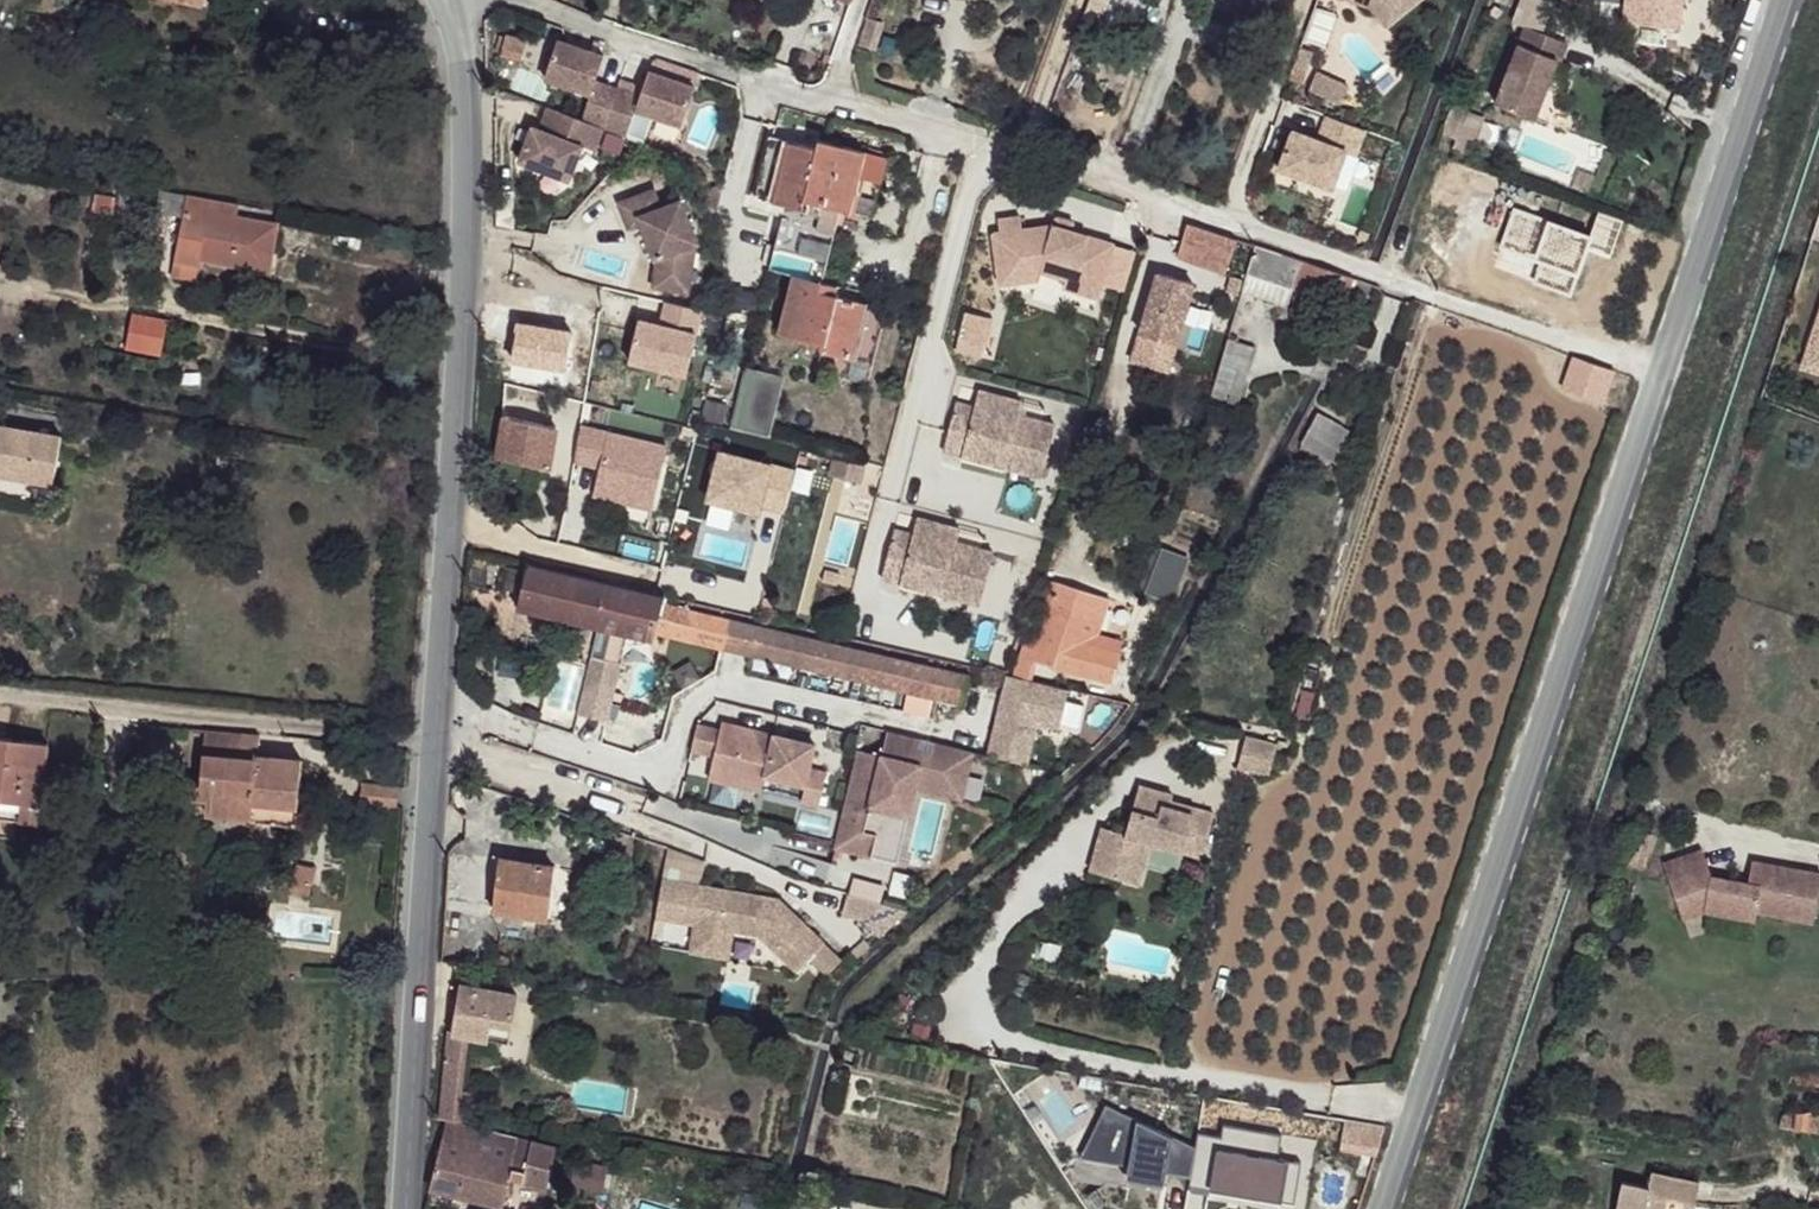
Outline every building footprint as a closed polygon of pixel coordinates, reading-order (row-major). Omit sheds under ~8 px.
[(1390,12),(1381,1),(1380,0),(1348,0),(1347,2),(1373,13),(1388,32),(1428,0),(1405,0),(1390,12)] [(1381,1),(1390,12),(1405,0),(1380,0),(1381,1)] [(1527,24),(1498,101),(1536,116),(1559,58),(1561,59),(1569,40),(1527,24)] [(510,36),(506,56),(522,59),(527,38),(510,36)] [(600,62),(554,47),(540,84),(586,101),(576,127),(621,143),(631,118),(676,134),(690,96),(645,79),(636,104),(591,88),(600,62)] [(1313,56),(1301,51),(1294,68),(1306,73),(1313,56)] [(769,137),(753,196),(782,204),(779,214),(765,266),(791,274),(820,281),(839,211),(847,212),(862,150),(818,139),(814,147),(773,137),(769,137)] [(862,150),(847,212),(867,217),(883,157),(862,150)] [(139,196),(138,202),(181,209),(230,219),(233,213),(234,203),(153,189),(151,197),(139,196)] [(651,196),(640,200),(647,218),(657,214),(651,196)] [(753,196),(750,205),(779,214),(782,204),(753,196)] [(640,200),(616,210),(626,234),(638,228),(653,264),(655,263),(652,293),(686,297),(691,248),(693,248),(677,207),(657,214),(647,218),(640,200)] [(181,209),(172,261),(176,262),(194,264),(196,259),(250,271),(255,250),(272,254),(278,222),(233,213),(230,219),(181,209)] [(1186,222),(1177,250),(1198,258),(1209,231),(1186,222)] [(1198,258),(1197,264),(1220,272),(1233,239),(1209,231),(1198,258)] [(1254,245),(1246,276),(1288,291),(1292,287),(1336,305),(1348,277),(1254,245)] [(272,254),(255,250),(250,271),(268,275),(272,254)] [(791,274),(774,332),(816,343),(815,349),(846,358),(861,304),(863,293),(820,281),(791,274)] [(1153,275),(1126,366),(1167,378),(1194,287),(1153,275)] [(604,303),(594,336),(707,365),(716,331),(604,303)] [(815,349),(809,367),(863,381),(884,311),(861,304),(846,358),(815,349)] [(163,359),(170,321),(134,313),(126,351),(163,359)] [(509,320),(508,341),(565,356),(570,336),(509,320)] [(1228,338),(1210,397),(1221,400),(1223,391),(1230,393),(1239,367),(1249,371),(1256,347),(1228,338)] [(588,340),(581,362),(594,365),(600,345),(588,340)] [(1571,358),(1560,392),(1600,406),(1611,372),(1571,358)] [(742,368),(727,422),(764,433),(779,379),(742,368)] [(952,406),(940,454),(1037,479),(1050,428),(1036,425),(1013,419),(1017,405),(975,395),(971,412),(952,406)] [(1039,411),(1017,405),(1013,419),(1036,425),(1039,411)] [(1316,410),(1298,445),(1345,468),(1358,433),(1316,410)] [(504,414),(499,457),(530,462),(549,466),(557,422),(504,414)] [(51,482),(61,434),(0,422),(0,472),(51,482)] [(800,477),(862,480),(864,453),(801,450),(800,477)] [(499,457),(495,476),(526,480),(530,462),(499,457)] [(892,532),(879,580),(976,606),(990,554),(976,551),(953,544),(956,531),(914,520),(910,537),(892,532)] [(979,537),(956,531),(953,544),(976,551),(979,537)] [(1156,548),(1138,594),(1171,606),(1188,561),(1156,548)] [(520,605),(518,610),(522,611),(601,629),(626,635),(654,642),(658,627),(662,606),(665,598),(653,595),(575,577),(531,567),(520,605)] [(1057,583),(1049,604),(1103,621),(1109,601),(1057,583)] [(1031,655),(1028,664),(1111,680),(1125,640),(1100,629),(1103,621),(1049,604),(1031,655)] [(662,606),(658,627),(699,637),(907,685),(962,698),(967,676),(662,606)] [(626,635),(601,629),(593,658),(619,665),(626,635)] [(1021,652),(1018,662),(1028,664),(1031,655),(1021,652)] [(619,665),(593,658),(576,718),(604,726),(621,665),(619,665)] [(960,710),(962,698),(907,685),(905,697),(960,710)] [(697,725),(691,752),(714,757),(709,779),(717,781),(743,787),(761,791),(765,776),(806,785),(802,803),(819,807),(827,772),(810,768),(815,744),(722,723),(720,730),(697,725)] [(1079,726),(1072,739),(1089,749),(1101,737),(1079,726)] [(185,783),(182,806),(248,812),(251,800),(295,804),(300,760),(255,754),(257,733),(205,729),(201,783),(185,783)] [(961,800),(973,751),(888,731),(882,755),(859,749),(835,847),(871,855),(874,843),(889,846),(900,804),(904,805),(909,786),(915,788),(961,800)] [(33,821),(48,742),(0,736),(0,816),(33,821)] [(717,781),(712,803),(738,809),(743,787),(717,781)] [(1170,793),(1136,783),(1123,832),(1118,850),(1144,857),(1149,840),(1200,855),(1212,811),(1169,799),(1170,793)] [(361,785),(359,805),(392,809),(394,790),(361,785)] [(874,843),(871,855),(886,860),(896,862),(915,788),(909,786),(904,805),(900,804),(889,846),(874,843)] [(248,812),(248,819),(293,824),(295,804),(251,800),(248,812)] [(1123,832),(1099,825),(1088,869),(1111,875),(1118,850),(1123,832)] [(1668,859),(1686,915),(1708,907),(1757,920),(1759,911),(1815,925),(1818,909),(1818,876),(1769,864),(1767,873),(1755,870),(1753,883),(1717,874),(1707,847),(1668,859)] [(1144,857),(1118,850),(1111,875),(1136,883),(1144,857)] [(503,859),(494,911),(547,919),(554,868),(503,859)] [(1769,864),(1758,861),(1755,870),(1767,873),(1769,864)] [(296,869),(288,896),(308,900),(316,873),(296,869)] [(779,899),(663,881),(657,920),(696,926),(692,954),(718,957),(722,930),(735,932),(761,936),(799,970),(811,957),(825,941),(779,899)] [(905,908),(848,894),(844,912),(867,918),(880,930),(905,908)] [(735,932),(722,930),(718,957),(731,960),(735,932)] [(844,958),(825,941),(811,957),(830,974),(844,958)] [(460,991),(451,1034),(461,1035),(509,1043),(517,996),(462,988),(460,991)] [(446,1032),(438,1120),(452,1121),(461,1035),(451,1034),(450,1034),(446,1032)] [(1087,1133),(1132,1144),(1127,1164),(1165,1170),(1189,1173),(1195,1137),(1101,1100),(1087,1133)] [(1783,1130),(1818,1127),(1818,1112),(1782,1117),(1783,1130)] [(1390,1119),(1356,1114),(1346,1141),(1380,1146),(1390,1119)] [(446,1122),(428,1188),(503,1204),(509,1178),(548,1188),(556,1146),(446,1122)] [(1217,1143),(1194,1139),(1189,1173),(1187,1183),(1292,1200),(1297,1169),(1274,1165),(1278,1141),(1219,1131),(1217,1143)] [(1077,1156),(1127,1164),(1132,1144),(1087,1133),(1077,1156)] [(1162,1184),(1165,1170),(1127,1164),(1124,1178),(1162,1184)] [(1627,1208),(1696,1208),(1701,1184),(1652,1175),(1648,1189),(1634,1186),(1627,1208)] [(1634,1186),(1624,1185),(1618,1208),(1627,1208),(1634,1186)]
